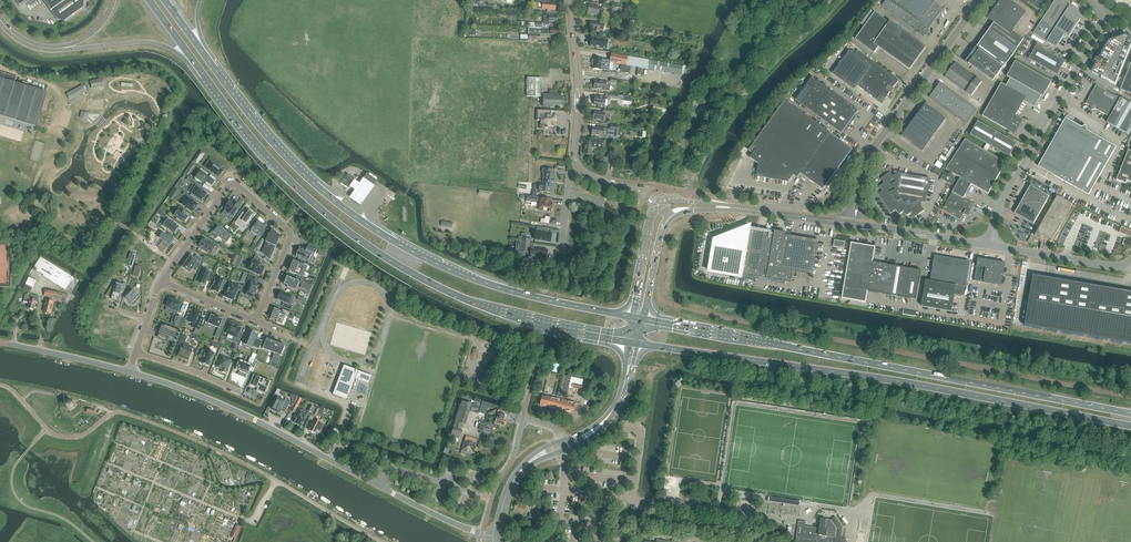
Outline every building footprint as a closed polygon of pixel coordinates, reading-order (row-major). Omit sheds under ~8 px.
[(57,20),(65,21),(83,8),(85,0),(84,0),(43,0),(57,20)] [(470,9),(479,9),(480,0),(471,0),(470,9)] [(882,6),(924,36),(926,35),(929,32),(929,29),(943,9),(934,3),(936,0),(886,0),(882,6)] [(965,62),(966,62),(993,82),(1003,68),(1007,62),(1013,54),(1017,48),(1018,48),(1024,39),(1013,31),(1011,35),(1010,34),(1026,12),(1010,0),(1000,0),(987,18),(994,23),(990,28),(986,34),(976,48),(965,62)] [(1033,4),(1040,9),(1046,0),(1028,0),(1033,4)] [(1079,14),(1078,14),(1079,12),(1060,0),(1055,0),(1034,33),(1056,48),(1063,37),(1064,37),(1066,37),(1067,36),(1069,37),(1081,19),(1079,18),(1080,17),(1079,14)] [(556,9),(556,7),(556,4),(548,3),(548,2),(543,2),(542,9),(547,10),(547,11),(551,12),(551,10),(555,10),(556,9)] [(589,5),(587,14),(598,16),(600,7),(589,5)] [(879,47),(910,70),(926,47),(890,21),(889,23),(875,12),(856,39),(874,53),(879,47)] [(549,22),(557,22),(557,16),(544,16),(544,25),(549,25),(549,22)] [(590,29),(593,29),(593,31),(599,32),(599,31),(603,31),(604,24),(607,25),(608,21),(600,20),(600,23),(591,22),(590,29)] [(559,35),(559,28),(542,28),(527,27),(528,27),(528,34),(529,35),(529,40),(540,40),(540,35),(548,35),(548,34),(550,34),(559,35)] [(1115,85),(1130,46),(1130,39),(1125,36),(1109,42),(1092,72),(1115,85)] [(590,46),(606,49),(608,40),(591,37),(590,46)] [(1029,59),(1056,74),(1064,60),(1037,45),(1029,59)] [(833,74),(847,84),(849,80),(878,100),(880,96),(884,99),(898,80),(858,51),(855,54),(850,51),(833,74)] [(650,60),(628,56),(611,54),(610,60),(594,58),(594,60),(593,60),(592,60),(592,64),(592,65),(593,65),(593,69),(604,70),(604,71),(604,72),(605,73),(606,73),(607,73),(608,73),(608,72),(609,71),(609,64),(610,62),(626,65),(648,69),(681,75),(683,66),(650,60)] [(972,96),(982,82),(977,78),(955,62),(945,77),(966,92),(972,96)] [(1052,82),(1016,62),(1007,77),(1011,79),(1041,96),(1043,97),(1052,82)] [(1130,94),(1130,64),(1120,90),(1130,94)] [(17,77),(0,72),(0,73),(0,78),(15,83),(17,77)] [(526,77),(526,96),(533,96),(540,97),(540,78),(526,77)] [(796,99),(796,100),(842,133),(859,111),(812,77),(800,94),(799,93),(795,98),(796,99)] [(35,126),(45,92),(15,83),(0,78),(0,116),(35,126)] [(1001,83),(983,116),(1015,134),(1023,120),(1016,116),(1024,101),(1034,107),(1041,96),(1011,79),(1006,86),(1001,83)] [(91,83),(92,89),(104,86),(103,80),(91,83)] [(594,89),(605,90),(605,85),(608,86),(609,82),(595,80),(594,89)] [(930,98),(966,124),(976,109),(940,83),(930,98)] [(1096,85),(1086,104),(1091,107),(1092,110),(1096,109),(1110,117),(1107,122),(1127,133),(1130,125),(1130,123),(1130,122),(1130,119),(1130,104),(1096,85)] [(543,107),(549,107),(549,105),(563,106),(563,96),(557,96),(557,95),(549,94),(549,95),(543,94),(543,107)] [(595,96),(594,104),(605,106),(606,99),(610,100),(610,98),(620,99),(623,99),(623,96),(606,94),(606,97),(595,96)] [(759,164),(757,177),(788,182),(793,175),(798,178),(801,174),(823,190),(853,149),(785,100),(752,146),(757,149),(750,158),(759,164)] [(917,115),(901,136),(922,152),(946,119),(925,104),(921,109),(921,110),(918,115),(917,115)] [(594,111),(593,120),(604,122),(605,113),(612,114),(612,111),(603,109),(603,113),(594,111)] [(550,115),(550,111),(552,111),(537,110),(537,121),(537,119),(541,119),(541,129),(547,129),(547,125),(551,126),(551,124),(555,124),(555,125),(556,116),(550,115)] [(1066,118),(1038,167),(1089,195),(1117,147),(1093,133),(1092,133),(1066,118)] [(990,146),(1009,157),(1017,143),(978,121),(970,135),(987,144),(990,146)] [(593,127),(591,135),(606,137),(607,133),(615,134),(614,136),(618,136),(620,136),(620,132),(618,132),(619,127),(611,126),(610,129),(593,127)] [(952,192),(942,210),(960,220),(964,214),(968,216),(969,216),(970,215),(970,214),(970,213),(970,212),(974,204),(964,198),(972,184),(988,194),(1006,162),(987,152),(990,146),(987,144),(983,150),(978,147),(965,139),(946,170),(960,178),(952,192)] [(585,140),(584,154),(591,155),(592,147),(603,148),(604,142),(592,140),(592,141),(585,140)] [(1130,182),(1130,151),(1128,150),(1116,180),(1126,184),(1127,181),(1130,182)] [(204,153),(201,151),(193,161),(197,164),(204,153)] [(221,175),(223,171),(218,168),(220,164),(211,157),(208,161),(211,163),(207,169),(218,177),(220,174),(221,175)] [(553,174),(553,170),(543,169),(543,173),(544,173),(543,186),(539,185),(538,191),(552,193),(553,189),(552,189),(552,188),(554,188),(556,174),(553,174)] [(205,184),(209,187),(211,184),(213,185),(215,181),(214,181),(216,179),(211,175),(209,177),(200,170),(199,171),(200,171),(201,172),(199,176),(199,175),(198,176),(196,179),(200,182),(201,181),(205,184),(204,184),(205,184)] [(881,179),(884,183),(880,186),(883,191),(878,194),(892,213),(896,210),(899,214),(904,211),(907,216),(912,212),(916,217),(925,211),(921,206),(922,202),(926,203),(930,179),(898,173),(894,176),(890,172),(881,179)] [(365,176),(364,178),(375,186),(376,183),(378,181),(367,173),(365,176)] [(348,174),(341,183),(349,188),(356,179),(348,174)] [(363,177),(359,183),(354,179),(349,185),(355,189),(352,192),(349,197),(361,204),(364,200),(368,194),(371,189),(374,185),(363,177)] [(196,187),(192,193),(192,194),(192,195),(195,197),(196,196),(202,200),(203,198),(204,199),(207,194),(201,190),(203,187),(197,183),(195,186),(196,187)] [(1031,186),(1015,214),(1033,224),(1049,196),(1031,186)] [(1058,195),(1035,236),(1041,239),(1043,236),(1052,241),(1073,204),(1058,195)] [(190,196),(188,198),(187,198),(183,205),(193,212),(198,205),(194,202),(196,200),(190,196)] [(537,200),(540,200),(541,200),(539,211),(548,212),(550,213),(550,212),(551,212),(551,211),(552,211),(553,208),(552,207),(553,203),(550,203),(551,199),(537,198),(537,200)] [(237,203),(234,201),(232,203),(230,201),(226,206),(225,208),(227,210),(226,212),(229,214),(230,215),(233,217),(234,215),(236,213),(238,210),(240,207),(241,206),(238,204),(238,203),(237,203)] [(179,206),(177,209),(178,210),(175,216),(173,215),(177,218),(176,219),(180,222),(181,222),(180,222),(181,221),(185,223),(189,217),(182,213),(184,210),(185,210),(179,206)] [(252,211),(250,210),(248,213),(247,215),(246,214),(243,212),(237,220),(241,223),(239,225),(240,225),(245,229),(255,215),(251,212),(252,211)] [(180,227),(168,218),(163,225),(175,234),(180,227)] [(262,224),(257,221),(251,230),(258,235),(259,234),(261,236),(265,231),(263,229),(264,227),(262,225),(262,224)] [(218,227),(215,230),(214,229),(210,234),(216,239),(218,236),(226,243),(231,237),(220,228),(219,227),(218,226),(218,227)] [(548,232),(544,231),(544,228),(537,227),(537,230),(536,230),(534,239),(550,242),(552,233),(548,232)] [(744,251),(741,250),(713,245),(710,268),(743,273),(742,276),(747,277),(747,279),(756,280),(756,276),(789,281),(791,270),(813,274),(819,241),(786,235),(786,234),(786,232),(785,230),(784,229),(781,228),(779,228),(778,228),(776,230),(775,231),(775,232),(775,233),(750,229),(747,246),(747,248),(744,248),(744,251)] [(272,229),(270,234),(269,233),(266,242),(269,243),(264,254),(270,259),(277,242),(280,236),(279,235),(272,229)] [(174,241),(172,239),(174,237),(168,233),(166,235),(163,233),(159,238),(163,241),(158,248),(163,252),(168,245),(170,246),(174,241)] [(203,238),(198,247),(211,254),(213,250),(217,252),(220,246),(214,243),(213,244),(203,238)] [(845,242),(835,240),(834,247),(844,248),(845,242)] [(547,250),(539,249),(539,250),(529,248),(530,243),(521,242),(520,251),(529,253),(528,256),(538,258),(538,256),(546,257),(546,256),(547,255),(548,254),(547,253),(547,250)] [(844,287),(842,298),(866,302),(868,291),(906,297),(916,299),(921,270),(911,269),(880,263),(881,261),(877,261),(876,263),(873,262),(875,247),(869,246),(865,245),(852,243),(844,287)] [(300,247),(296,256),(309,262),(311,256),(314,257),(317,250),(307,246),(306,250),(300,247)] [(137,254),(130,252),(127,262),(128,263),(127,263),(131,265),(130,268),(132,268),(132,267),(133,267),(137,254)] [(259,265),(260,263),(261,260),(262,260),(262,259),(256,254),(256,255),(253,260),(249,270),(261,276),(265,267),(259,265)] [(194,258),(191,257),(191,256),(190,257),(188,260),(186,263),(183,267),(189,272),(190,272),(190,271),(197,261),(200,263),(202,259),(196,255),(194,258)] [(965,287),(969,261),(935,256),(930,281),(926,280),(922,306),(952,311),(955,294),(963,296),(965,287)] [(974,281),(1002,285),(1005,263),(978,259),(974,281)] [(38,272),(65,289),(72,278),(45,261),(38,272)] [(290,272),(303,277),(307,267),(294,261),(292,265),(293,265),(290,272)] [(208,279),(212,280),(214,274),(203,270),(204,269),(203,269),(198,281),(205,284),(204,285),(205,285),(208,279)] [(245,294),(254,298),(259,286),(254,283),(256,277),(249,274),(246,281),(250,282),(245,294)] [(1100,286),(1033,275),(1025,326),(1059,332),(1091,337),(1130,344),(1130,292),(1100,286)] [(212,289),(211,290),(215,291),(219,292),(220,289),(223,290),(227,280),(224,279),(223,280),(216,277),(211,289),(212,289)] [(300,282),(287,277),(284,284),(288,286),(287,288),(296,291),(300,282)] [(28,280),(23,290),(30,293),(35,284),(28,280)] [(303,281),(300,288),(310,292),(312,285),(303,281)] [(110,289),(106,296),(112,298),(111,299),(119,302),(121,296),(120,295),(121,293),(123,294),(126,284),(123,283),(123,285),(117,283),(115,290),(110,289)] [(225,297),(233,300),(238,290),(241,291),(243,286),(238,284),(237,287),(230,284),(225,297)] [(44,312),(51,314),(51,313),(54,313),(55,313),(57,304),(56,303),(54,303),(54,302),(50,301),(51,298),(65,301),(68,295),(46,290),(44,296),(48,297),(48,300),(47,300),(44,312)] [(133,306),(134,306),(136,305),(137,305),(138,304),(139,303),(139,302),(140,301),(140,300),(141,299),(141,298),(141,297),(140,296),(140,295),(140,294),(139,293),(138,292),(137,292),(136,291),(135,291),(134,290),(133,290),(132,290),(131,290),(130,291),(129,291),(128,292),(127,293),(127,294),(126,294),(126,296),(125,297),(125,298),(125,299),(126,300),(126,301),(127,302),(128,303),(128,304),(130,305),(131,305),(132,306),(133,306)] [(282,306),(291,310),(292,306),(291,305),(294,297),(281,292),(277,300),(284,302),(282,306)] [(24,303),(29,304),(28,308),(35,310),(37,301),(38,301),(39,297),(26,294),(24,303)] [(174,300),(170,298),(166,307),(179,312),(182,303),(178,302),(178,301),(177,301),(175,300),(174,300)] [(282,311),(275,308),(270,319),(282,324),(286,316),(289,317),(291,312),(283,309),(282,312),(281,312),(282,311)] [(194,324),(192,327),(199,330),(204,318),(200,317),(202,313),(193,309),(188,322),(194,324)] [(182,317),(177,315),(173,324),(181,328),(185,319),(182,318),(182,317)] [(221,324),(223,320),(219,318),(215,316),(215,317),(211,315),(208,323),(218,328),(219,328),(218,330),(217,332),(221,333),(224,325),(221,324)] [(232,341),(239,343),(243,334),(239,333),(242,328),(230,323),(226,333),(234,337),(232,341)] [(165,325),(164,327),(162,326),(159,333),(161,334),(169,337),(167,340),(173,343),(174,340),(178,331),(165,325)] [(243,343),(259,350),(263,341),(255,338),(256,334),(248,331),(243,343)] [(275,341),(267,338),(262,349),(281,356),(285,346),(278,342),(275,341)] [(193,350),(183,346),(180,355),(189,359),(193,350)] [(207,349),(206,350),(207,350),(206,351),(203,359),(201,362),(201,363),(209,366),(215,353),(207,349)] [(232,360),(221,355),(216,367),(222,369),(221,371),(226,373),(232,360)] [(240,359),(239,362),(238,362),(236,366),(237,366),(236,369),(236,370),(236,369),(240,371),(248,374),(247,374),(248,375),(249,371),(251,368),(254,369),(258,361),(250,358),(248,362),(240,359)] [(333,394),(347,400),(348,398),(352,398),(352,400),(362,403),(364,403),(365,401),(366,398),(367,394),(368,389),(368,386),(368,385),(367,385),(368,383),(369,384),(372,375),(359,370),(344,365),(333,394)] [(254,374),(254,373),(248,386),(249,386),(249,385),(258,388),(257,390),(256,391),(257,391),(258,388),(266,392),(267,390),(268,387),(269,385),(270,382),(271,381),(268,380),(266,379),(265,379),(254,374)] [(562,375),(558,394),(567,396),(569,388),(577,390),(586,392),(587,386),(582,385),(583,380),(571,377),(562,375)] [(550,397),(542,395),(540,406),(548,407),(547,408),(572,413),(572,412),(573,407),(574,407),(575,402),(574,402),(550,397)] [(278,398),(272,410),(280,414),(280,413),(284,415),(291,401),(286,398),(284,401),(278,398)] [(70,410),(70,411),(71,410),(73,408),(74,408),(75,408),(74,408),(75,405),(75,404),(73,401),(74,401),(73,400),(73,401),(69,400),(69,399),(68,399),(69,400),(66,401),(65,401),(65,402),(65,405),(64,405),(65,406),(67,409),(66,409),(67,410),(67,409),(70,410)] [(295,413),(298,406),(300,403),(296,401),(291,411),(295,413)] [(461,401),(458,410),(459,411),(451,436),(459,438),(460,434),(461,435),(462,430),(457,429),(458,427),(462,428),(470,403),(461,401)] [(471,411),(477,413),(480,405),(473,403),(471,411)] [(321,415),(323,411),(316,407),(316,408),(312,416),(315,418),(318,413),(321,415)] [(306,419),(307,416),(301,412),(299,415),(295,423),(301,426),(303,422),(305,423),(306,419)] [(495,425),(499,426),(499,425),(504,426),(504,425),(505,424),(506,423),(505,422),(506,419),(505,419),(506,416),(498,414),(498,417),(497,417),(495,425)] [(310,431),(319,436),(319,435),(321,432),(325,426),(321,423),(321,422),(316,419),(310,431)] [(477,443),(478,439),(466,436),(464,443),(461,451),(474,454),(477,443)] [(516,502),(515,505),(514,505),(514,507),(515,508),(525,511),(527,505),(516,502)] [(846,540),(841,539),(843,527),(835,517),(831,520),(821,519),(820,529),(805,526),(806,522),(799,521),(796,541),(846,541),(846,540)] [(231,537),(236,539),(241,526),(238,525),(236,528),(235,528),(231,537)]
